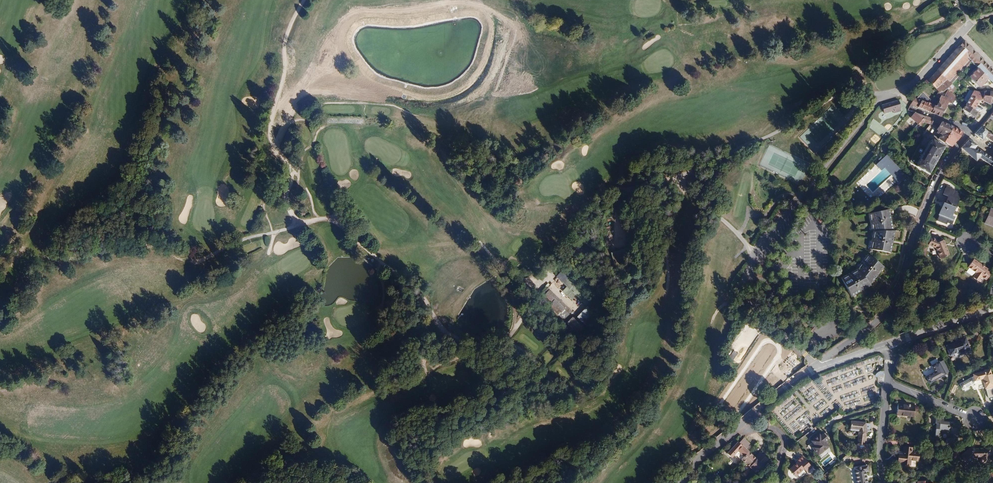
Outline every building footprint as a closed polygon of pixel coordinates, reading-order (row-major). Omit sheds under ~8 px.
[(964,42),(929,81),(940,92),(942,90),(944,91),(944,90),(947,87),(951,85),(955,79),(960,72),(970,60),(977,67),(988,75),(992,79),(992,66),(964,42)] [(988,75),(977,67),(969,77),(980,86),(988,75)] [(956,89),(961,83),(958,81),(955,79),(951,85),(956,89)] [(952,93),(956,89),(951,85),(947,87),(952,93)] [(945,109),(949,100),(944,97),(945,93),(944,90),(944,91),(942,90),(940,92),(938,96),(940,98),(938,103),(941,104),(940,107),(945,109)] [(983,101),(982,93),(974,91),(970,96),(967,103),(966,104),(973,109),(979,102),(983,101)] [(992,99),(992,91),(983,92),(982,93),(983,101),(988,105),(992,99)] [(956,105),(963,98),(959,96),(953,102),(956,105)] [(934,106),(920,101),(921,98),(916,97),(913,100),(910,105),(931,112),(934,106)] [(901,110),(898,99),(882,104),(885,111),(893,109),(894,112),(901,110)] [(941,116),(945,109),(940,107),(941,104),(938,103),(936,103),(935,105),(936,105),(936,106),(934,106),(931,112),(941,116)] [(974,118),(978,113),(973,109),(966,104),(963,110),(974,118)] [(943,141),(953,127),(951,126),(940,122),(935,130),(942,134),(939,139),(943,141)] [(982,123),(975,130),(985,138),(988,135),(992,139),(992,131),(982,123)] [(979,145),(980,143),(970,136),(963,145),(978,156),(980,154),(992,163),(992,156),(979,145)] [(923,137),(908,162),(927,173),(943,147),(931,140),(930,141),(923,137)] [(906,174),(888,152),(877,160),(882,167),(885,164),(898,181),(906,174)] [(954,209),(959,196),(958,196),(960,190),(957,189),(957,188),(955,187),(951,185),(951,184),(946,182),(943,191),(948,193),(945,201),(944,200),(939,212),(940,212),(938,217),(947,220),(948,218),(953,220),(956,212),(951,211),(952,208),(954,209)] [(887,252),(891,232),(890,232),(887,210),(869,213),(872,231),(873,231),(869,248),(887,252)] [(950,252),(944,237),(942,238),(942,237),(939,238),(931,235),(928,243),(936,246),(941,256),(950,252)] [(792,249),(786,253),(791,260),(796,257),(792,249)] [(866,284),(880,266),(866,255),(855,269),(855,270),(839,279),(847,295),(867,285),(866,284)] [(987,276),(992,268),(990,267),(990,266),(974,255),(968,264),(977,270),(974,273),(980,277),(983,274),(987,276)] [(566,287),(563,291),(572,300),(579,292),(576,289),(579,286),(562,270),(556,277),(566,287)] [(545,303),(551,297),(546,292),(540,297),(545,303)] [(576,326),(551,297),(545,303),(570,331),(576,326)] [(578,317),(585,322),(594,312),(588,306),(578,317)] [(846,329),(854,323),(851,319),(843,325),(846,329)] [(577,339),(570,331),(560,340),(567,348),(577,339)] [(970,349),(966,335),(959,337),(960,339),(947,343),(950,353),(965,348),(966,350),(970,349)] [(733,360),(738,353),(734,350),(729,357),(733,360)] [(932,381),(948,372),(941,359),(934,363),(937,369),(928,374),(932,381)] [(992,384),(988,368),(972,372),(974,377),(980,376),(983,386),(992,384)] [(808,399),(812,403),(820,397),(817,392),(808,399)] [(914,415),(917,403),(900,399),(897,411),(914,415)] [(950,425),(950,420),(941,418),(941,414),(934,412),(932,418),(933,420),(931,431),(934,432),(934,429),(936,429),(936,426),(940,426),(940,425),(945,426),(946,425),(947,425),(947,424),(948,424),(948,431),(949,431),(950,436),(943,436),(943,442),(955,441),(955,436),(957,435),(956,428),(955,428),(955,425),(950,425)] [(866,432),(864,421),(849,420),(849,424),(848,424),(848,428),(856,428),(857,433),(858,433),(858,442),(864,443),(865,432),(866,432)] [(829,447),(825,443),(828,440),(823,434),(819,436),(818,435),(810,442),(811,443),(807,447),(812,453),(814,452),(818,456),(829,447)] [(755,455),(746,447),(750,442),(744,437),(740,441),(739,440),(725,455),(729,459),(733,455),(740,461),(742,458),(757,471),(769,457),(762,452),(758,457),(755,455)] [(868,452),(869,443),(864,443),(858,442),(857,442),(853,446),(852,450),(868,452)] [(907,462),(908,456),(915,457),(916,450),(910,448),(911,445),(903,443),(901,451),(897,450),(895,459),(902,460),(901,461),(907,462)] [(983,461),(984,448),(969,447),(969,453),(976,454),(975,461),(983,461)] [(796,477),(805,470),(807,472),(812,467),(802,456),(796,461),(798,462),(789,470),(796,477)] [(866,474),(869,474),(868,469),(855,470),(856,482),(867,482),(866,474)]
